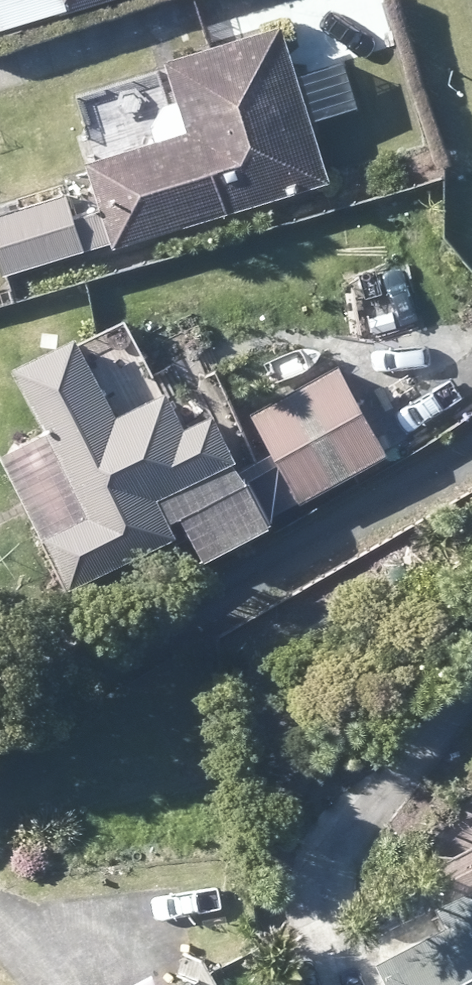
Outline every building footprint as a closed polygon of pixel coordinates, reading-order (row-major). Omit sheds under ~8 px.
[(4,28),(67,8),(68,11),(106,0),(0,0),(0,14),(4,28)] [(293,33),(291,24),(178,59),(173,61),(184,98),(167,104),(157,121),(164,140),(92,161),(105,207),(78,216),(71,194),(20,210),(0,216),(0,255),(6,274),(116,240),(117,245),(336,179),(318,120),(361,106),(348,64),(306,77),(293,33)] [(125,409),(91,339),(87,331),(19,364),(50,427),(91,514),(47,533),(73,589),(184,536),(177,520),(166,496),(245,457),(222,409),(192,424),(175,389),(174,386),(125,409)] [(273,515),(332,484),(315,451),(256,483),(254,480),(189,515),(212,557),(277,521),(273,515)] [(446,905),(455,921),(385,960),(399,984),(471,984),(471,891),(446,905)]
